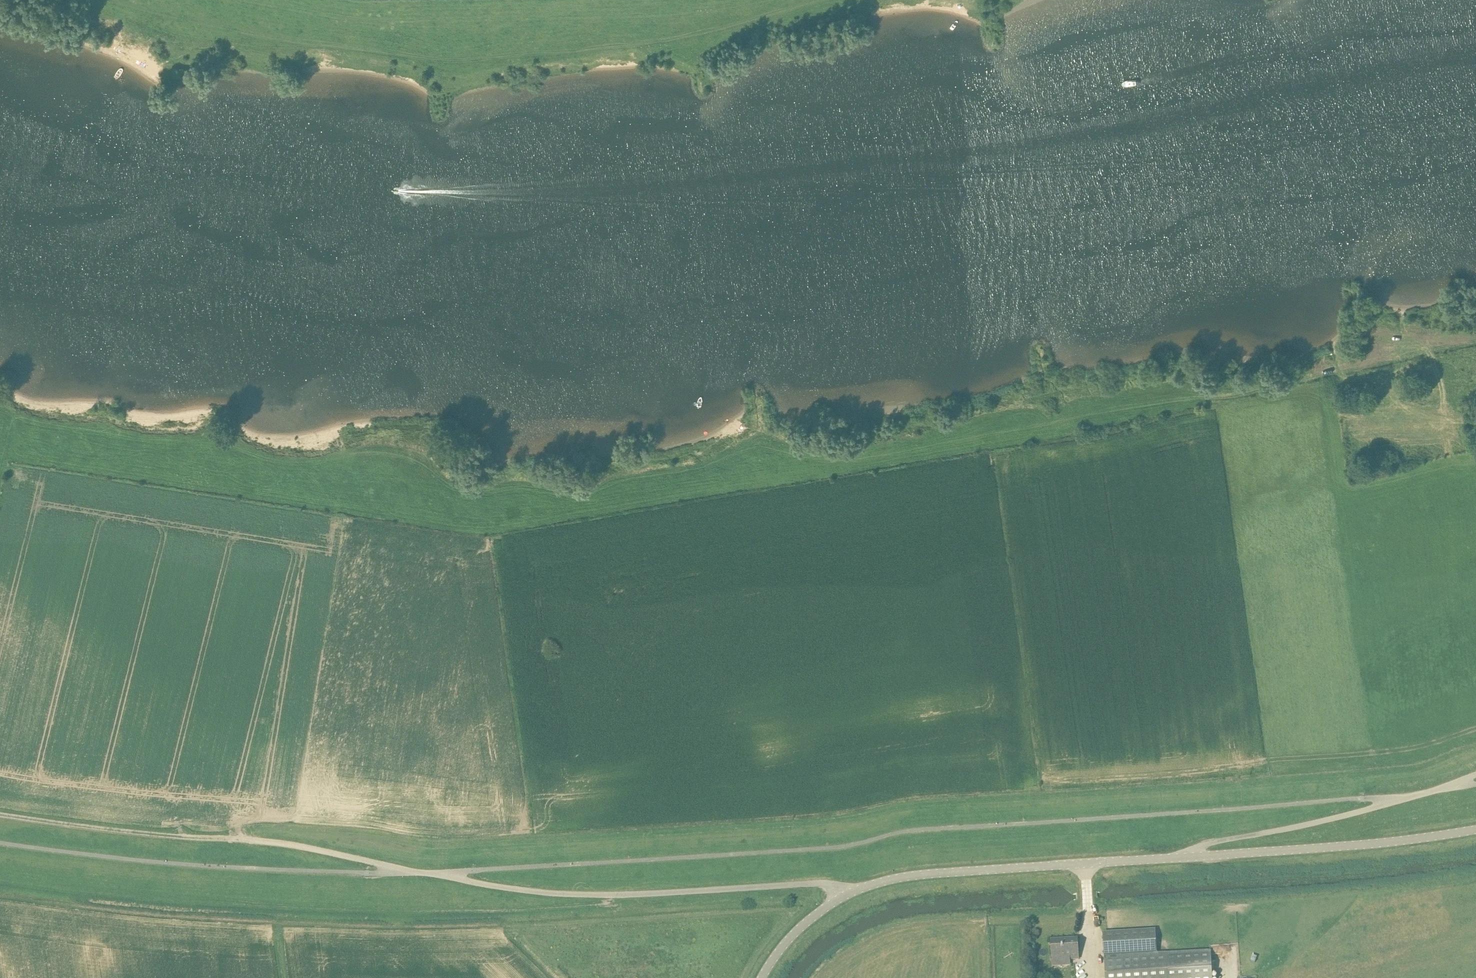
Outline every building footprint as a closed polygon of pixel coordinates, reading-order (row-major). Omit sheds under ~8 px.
[(1103,933),(1105,957),(1157,954),(1155,930),(1103,933)] [(1079,959),(1078,949),(1078,939),(1051,941),(1052,951),(1052,958),(1070,957),(1070,959),(1079,959)] [(1157,954),(1158,977),(1211,977),(1210,951),(1157,954)] [(1157,954),(1105,957),(1106,977),(1158,977),(1157,954)]
